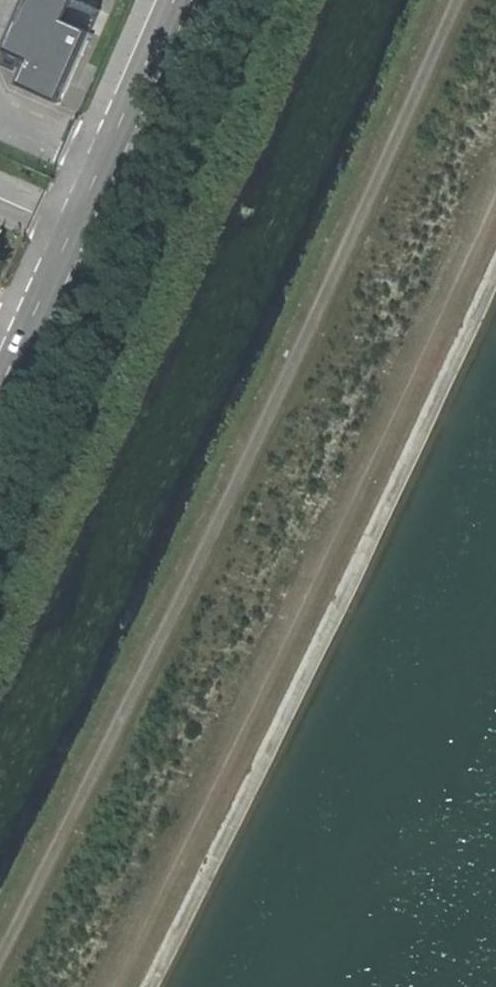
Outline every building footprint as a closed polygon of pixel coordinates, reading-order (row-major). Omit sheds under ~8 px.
[(19,52),(40,60),(30,85),(72,101),(99,29),(77,21),(85,0),(39,0),(19,52)]
